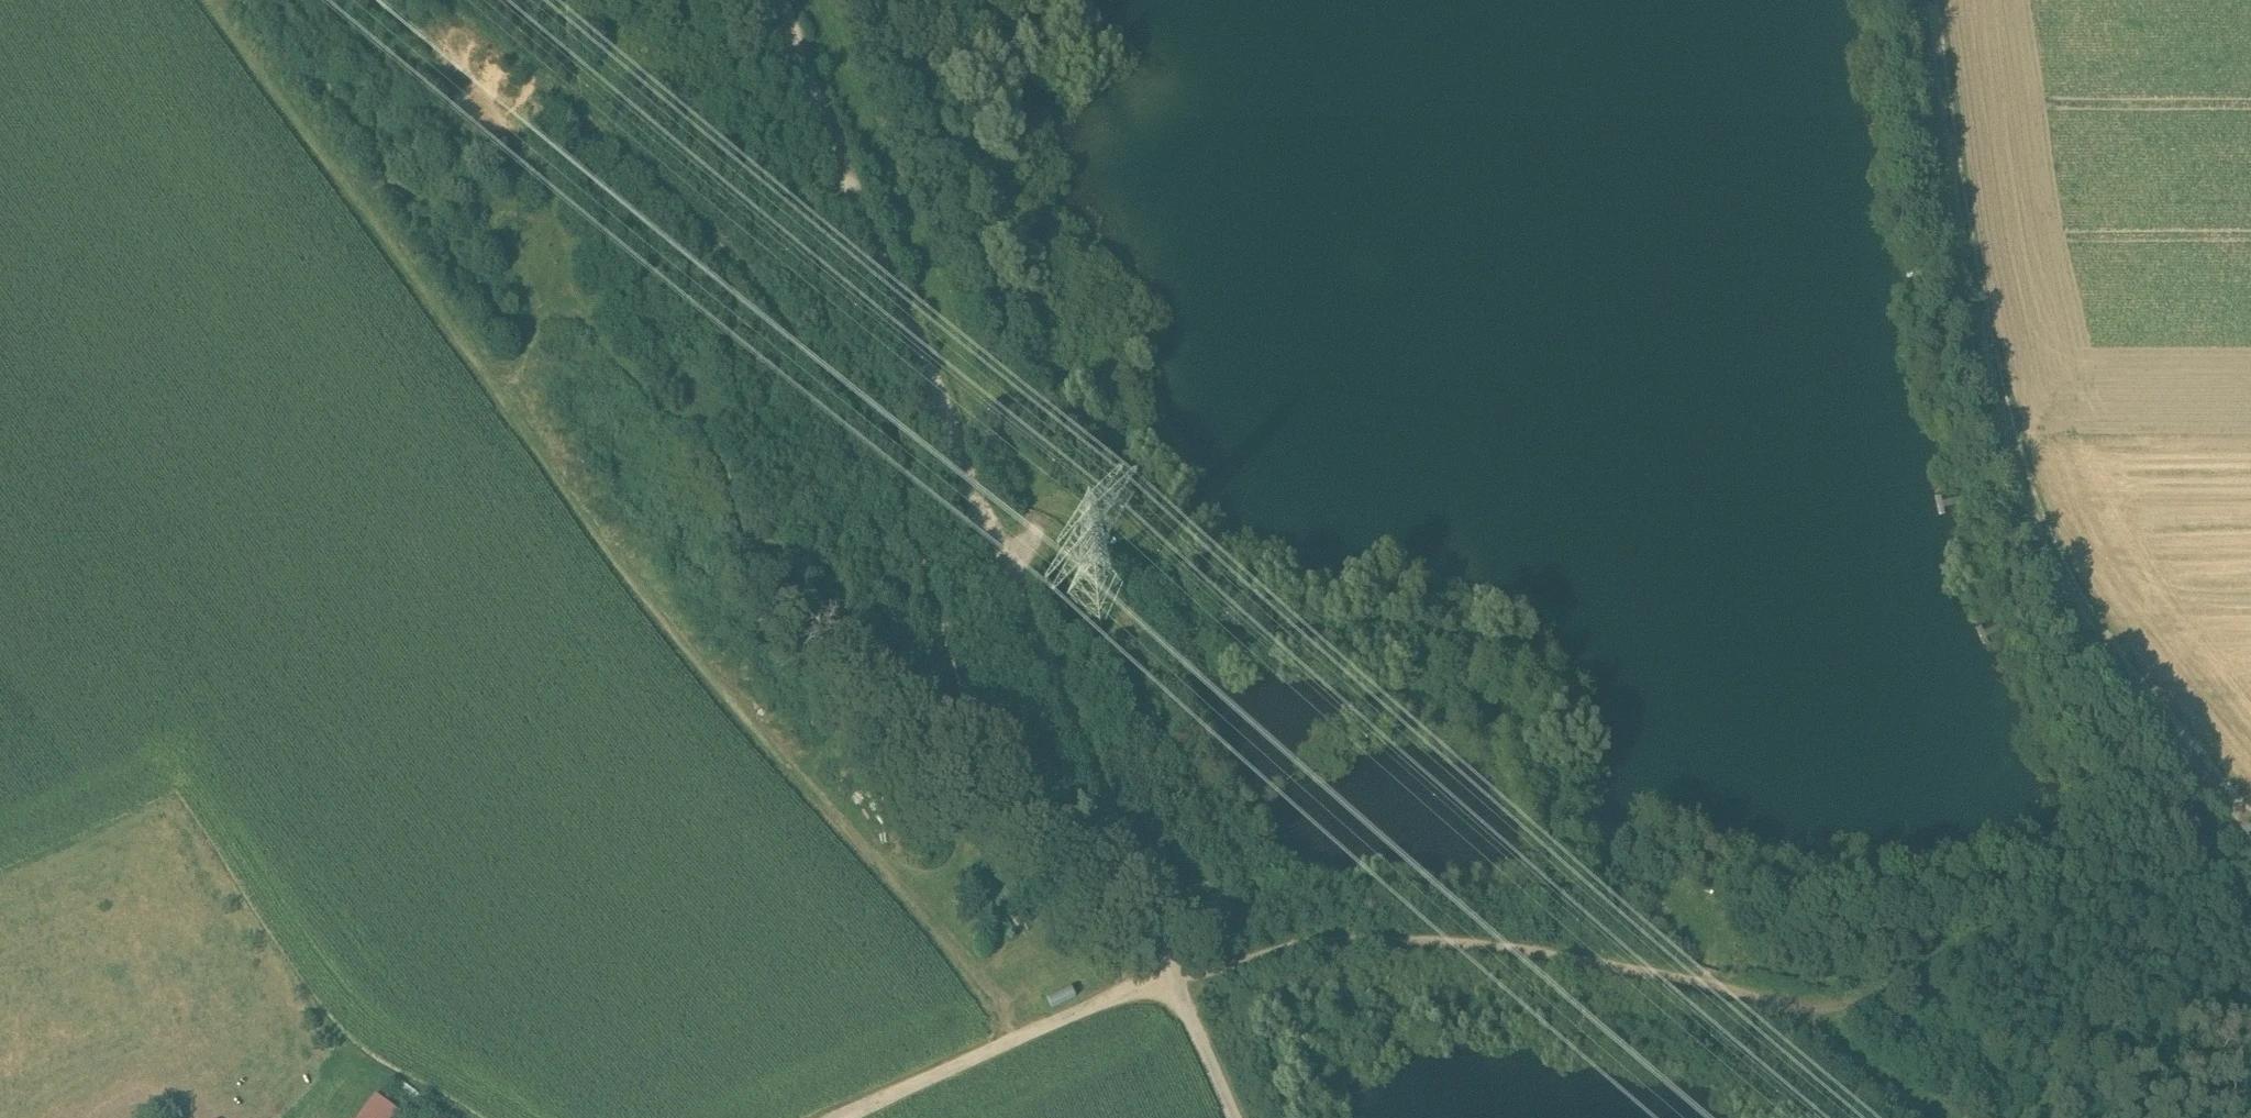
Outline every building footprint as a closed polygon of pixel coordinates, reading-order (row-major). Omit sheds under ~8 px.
[(375,1100),(363,1117),(403,1117),(375,1100)]
